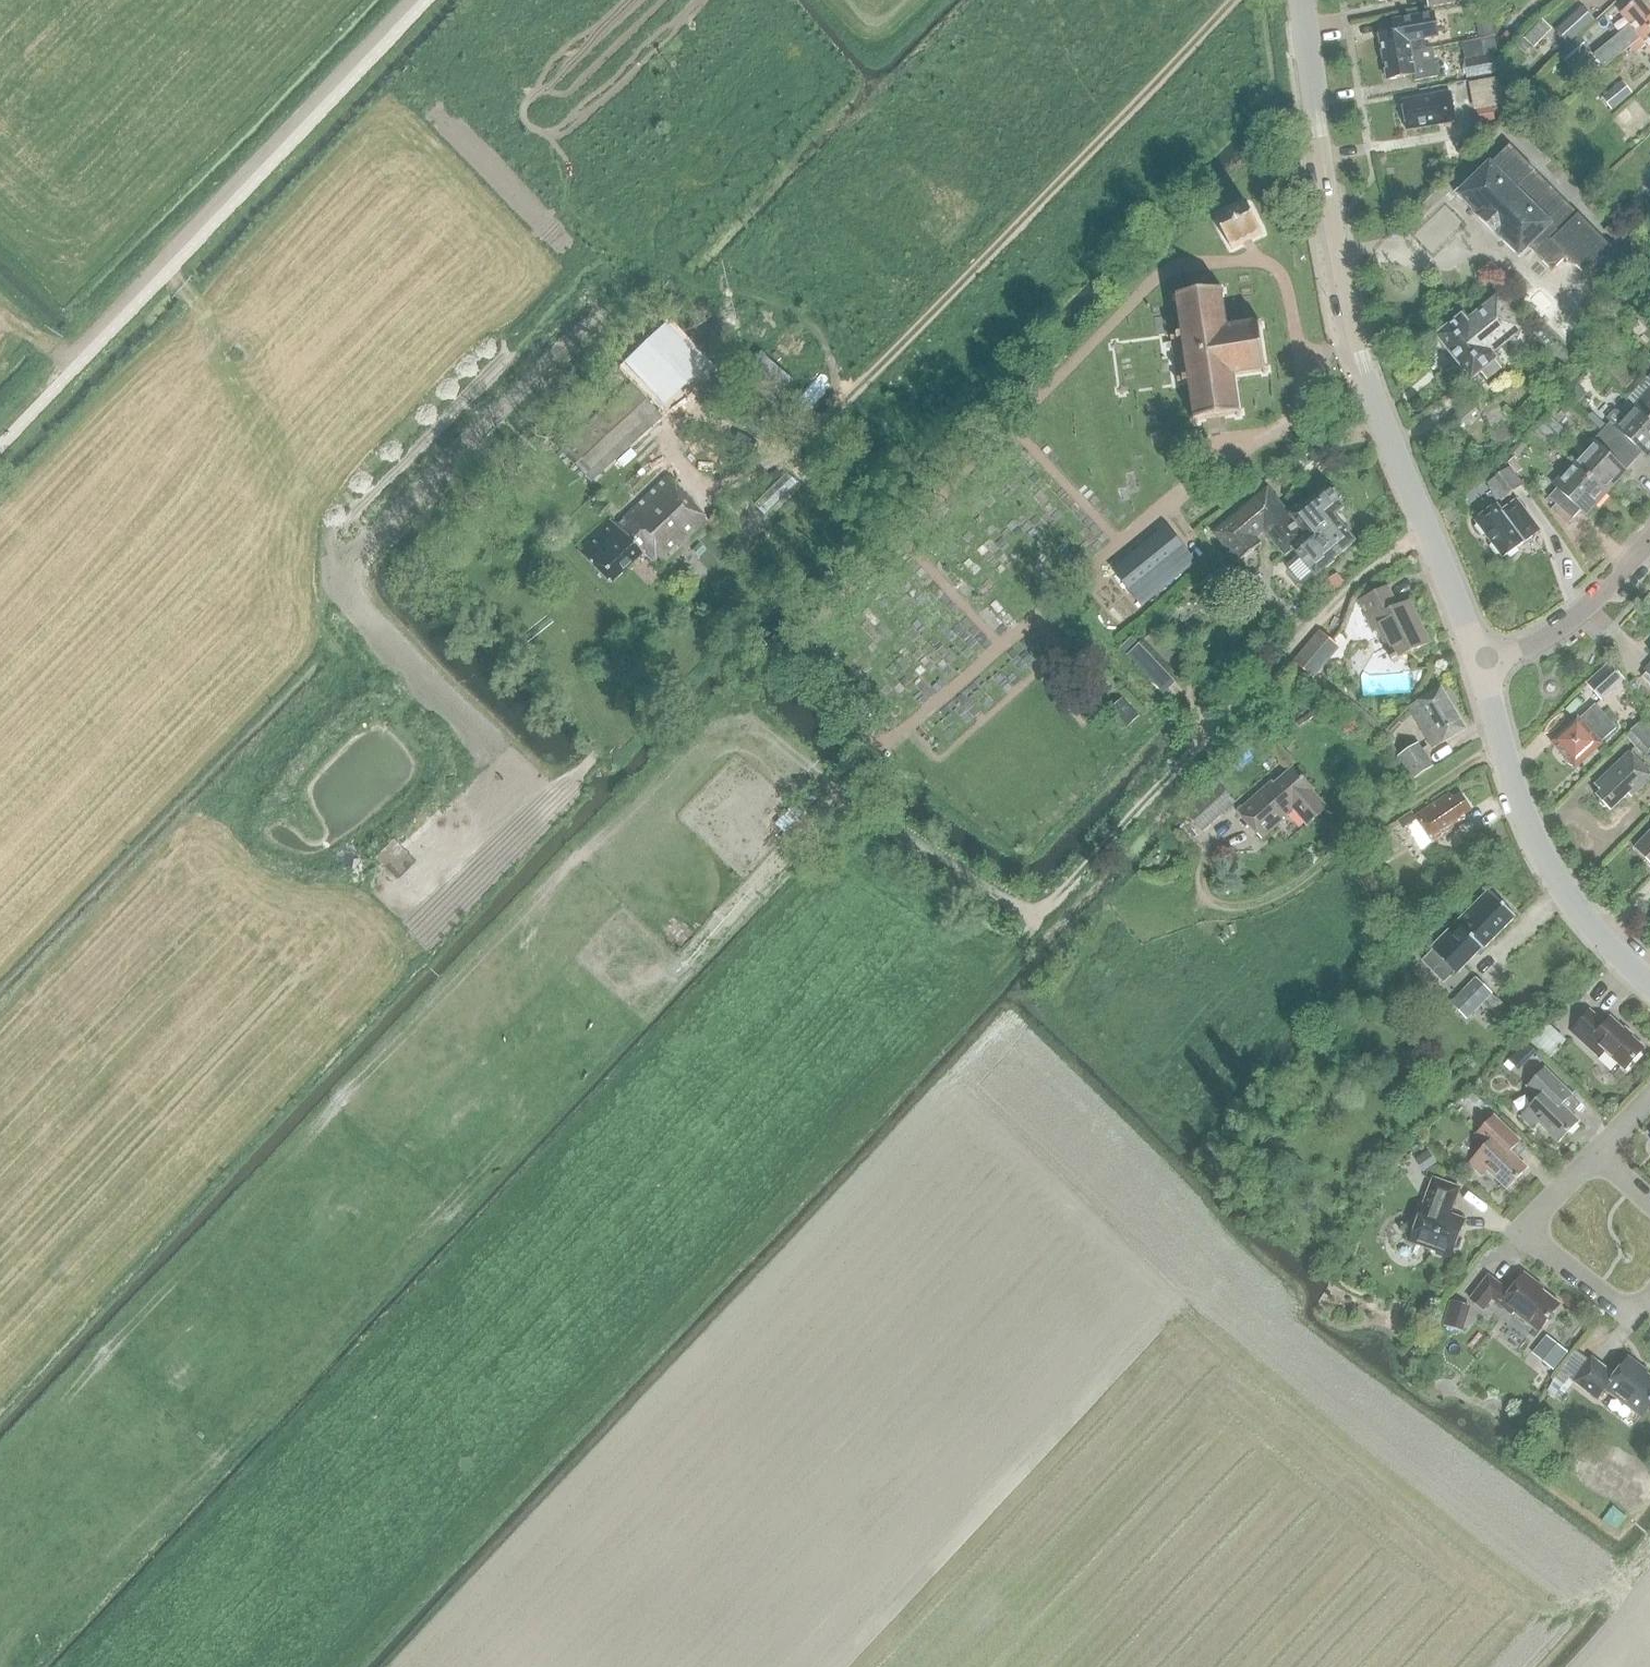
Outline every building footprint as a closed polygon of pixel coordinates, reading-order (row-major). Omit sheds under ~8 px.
[(1626,51),(1649,31),(1649,14),(1639,1),(1618,18),(1626,28),(1594,54),(1605,68),(1626,51)] [(1582,6),(1555,31),(1567,44),(1594,20),(1582,6)] [(1379,37),(1383,59),(1409,55),(1427,51),(1426,43),(1440,41),(1437,17),(1393,24),(1395,35),(1379,37)] [(1492,19),(1476,22),(1479,38),(1495,35),(1492,19)] [(1532,30),(1524,38),(1534,48),(1542,39),(1532,30)] [(1626,51),(1632,58),(1643,48),(1649,56),(1649,31),(1626,51)] [(1512,38),(1506,32),(1501,38),(1507,43),(1512,38)] [(1577,36),(1557,54),(1567,65),(1587,47),(1577,36)] [(1409,55),(1383,59),(1387,81),(1413,76),(1414,85),(1439,80),(1436,64),(1425,66),(1423,55),(1428,54),(1427,51),(1409,55)] [(1497,74),(1493,56),(1465,61),(1463,62),(1467,80),(1497,74)] [(1477,109),(1498,103),(1490,76),(1469,82),(1477,109)] [(1621,79),(1601,95),(1612,109),(1632,93),(1621,79)] [(1455,123),(1450,94),(1401,103),(1406,132),(1455,123)] [(1479,123),(1495,120),(1493,107),(1477,110),(1479,123)] [(1510,146),(1497,157),(1491,164),(1489,162),(1488,164),(1488,165),(1458,194),(1458,193),(1456,195),(1458,197),(1474,213),(1473,214),(1472,215),(1474,217),(1474,216),(1497,239),(1497,240),(1499,242),(1500,241),(1499,240),(1501,239),(1517,255),(1517,256),(1519,258),(1528,248),(1551,272),(1566,257),(1585,276),(1612,249),(1578,215),(1529,165),(1510,146)] [(1262,234),(1248,205),(1217,220),(1231,249),(1262,234)] [(1626,237),(1612,222),(1604,230),(1619,245),(1626,237)] [(1645,256),(1629,241),(1620,251),(1626,257),(1630,252),(1640,262),(1645,256)] [(1178,383),(1190,382),(1195,418),(1191,419),(1192,422),(1195,421),(1195,425),(1199,424),(1198,421),(1237,416),(1237,418),(1240,418),(1239,415),(1242,414),(1241,411),(1239,411),(1234,376),(1262,372),(1263,375),(1266,375),(1265,372),(1268,371),(1268,368),(1265,368),(1259,328),(1262,327),(1262,324),(1259,325),(1259,321),(1256,322),(1256,324),(1226,328),(1221,293),(1224,293),(1223,290),(1221,290),(1220,287),(1218,288),(1218,290),(1180,296),(1180,293),(1177,293),(1177,296),(1174,297),(1175,300),(1178,299),(1182,329),(1178,336),(1172,337),(1178,383)] [(1464,321),(1461,317),(1434,338),(1469,382),(1478,375),(1485,383),(1499,372),(1492,363),(1495,362),(1490,356),(1521,332),(1494,298),(1464,321)] [(664,326),(623,363),(662,405),(703,368),(664,326)] [(1539,330),(1527,340),(1539,354),(1551,345),(1539,330)] [(1634,410),(1649,425),(1649,393),(1634,410)] [(1457,425),(1476,409),(1470,403),(1452,419),(1457,425)] [(1631,465),(1640,455),(1647,462),(1649,459),(1649,425),(1634,410),(1625,420),(1617,413),(1613,413),(1607,419),(1613,424),(1600,437),(1631,465)] [(1563,426),(1547,412),(1536,425),(1552,439),(1563,426)] [(1591,445),(1570,468),(1603,499),(1625,476),(1623,474),(1631,465),(1600,437),(1592,446),(1591,445)] [(1523,485),(1510,468),(1487,484),(1500,502),(1523,485)] [(1603,499),(1570,468),(1550,489),(1554,492),(1545,501),(1568,523),(1578,512),(1584,519),(1603,499)] [(615,526),(608,519),(575,551),(608,584),(641,553),(656,569),(706,522),(722,538),(731,530),(715,512),(706,521),(665,477),(615,526)] [(1293,549),(1296,553),(1288,560),(1286,561),(1286,566),(1298,580),(1303,580),(1313,573),(1316,577),(1334,561),(1333,560),(1355,542),(1334,516),(1343,508),(1326,487),(1290,516),(1268,489),(1213,533),(1238,563),(1261,544),(1256,538),(1264,531),(1285,556),(1293,549)] [(1469,522),(1497,559),(1536,531),(1513,500),(1497,512),(1492,506),(1469,522)] [(1145,602),(1200,557),(1176,528),(1122,573),(1145,602)] [(1428,643),(1408,602),(1396,608),(1387,588),(1358,601),(1372,631),(1381,627),(1395,656),(1390,659),(1392,663),(1398,660),(1397,658),(1428,643)] [(1154,631),(1125,657),(1160,696),(1179,678),(1164,662),(1174,653),(1154,631)] [(1338,648),(1318,632),(1293,663),(1313,679),(1338,648)] [(1640,672),(1649,681),(1649,662),(1640,672)] [(1609,663),(1586,683),(1601,700),(1624,680),(1609,663)] [(1464,730),(1440,688),(1407,707),(1432,749),(1464,730)] [(1111,709),(1128,727),(1139,716),(1122,699),(1111,709)] [(1615,728),(1595,705),(1579,720),(1577,718),(1550,742),(1575,769),(1601,744),(1599,743),(1615,728)] [(1625,735),(1642,755),(1649,748),(1649,724),(1645,717),(1625,735)] [(1433,767),(1418,744),(1397,758),(1412,781),(1433,767)] [(1629,752),(1594,785),(1600,791),(1595,796),(1609,811),(1627,794),(1630,797),(1649,778),(1649,774),(1629,752)] [(1282,818),(1292,810),(1307,827),(1328,808),(1293,768),(1274,784),(1272,781),(1236,812),(1261,839),(1283,819),(1282,818)] [(1204,832),(1232,805),(1236,801),(1217,781),(1185,811),(1204,832)] [(1431,843),(1432,844),(1467,821),(1463,815),(1471,811),(1460,794),(1452,799),(1449,794),(1414,817),(1415,818),(1405,825),(1422,850),(1431,843)] [(793,805),(775,824),(785,833),(803,814),(793,805)] [(1634,848),(1649,864),(1649,832),(1634,848)] [(1482,950),(1515,916),(1488,890),(1469,910),(1468,910),(1455,923),(1431,948),(1456,973),(1480,948),(1482,950)] [(1226,938),(1223,933),(1217,937),(1220,942),(1226,938)] [(1473,980),(1449,1006),(1466,1022),(1491,996),(1473,980)] [(1589,1011),(1570,1031),(1598,1057),(1604,1051),(1624,1070),(1644,1048),(1609,1018),(1604,1024),(1589,1011)] [(1532,1039),(1552,1057),(1568,1039),(1548,1021),(1532,1039)] [(1518,1052),(1507,1064),(1517,1074),(1528,1062),(1518,1052)] [(1558,1143),(1578,1122),(1561,1105),(1571,1095),(1544,1069),(1527,1087),(1538,1098),(1519,1116),(1532,1128),(1538,1123),(1558,1143)] [(1476,1096),(1471,1101),(1479,1109),(1484,1104),(1476,1096)] [(1468,1162),(1481,1175),(1487,1170),(1506,1189),(1527,1168),(1509,1151),(1520,1141),(1494,1116),(1476,1134),(1486,1144),(1468,1162)] [(1423,1172),(1436,1163),(1428,1151),(1415,1160),(1423,1172)] [(1450,1257),(1463,1221),(1449,1215),(1459,1188),(1432,1178),(1409,1242),(1450,1257)] [(1559,1304),(1534,1284),(1536,1283),(1523,1273),(1509,1291),(1488,1275),(1469,1299),(1483,1309),(1491,1298),(1512,1314),(1513,1312),(1538,1332),(1559,1304)] [(1443,1321),(1464,1329),(1472,1307),(1452,1299),(1443,1321)] [(1546,1336),(1532,1353),(1553,1369),(1566,1352),(1546,1336)] [(1614,1375),(1591,1357),(1573,1382),(1596,1400),(1605,1389),(1616,1398),(1618,1396),(1642,1415),(1649,1405),(1649,1377),(1639,1368),(1641,1366),(1628,1357),(1614,1375)] [(1625,1515),(1613,1506),(1603,1520),(1615,1529),(1625,1515)]
